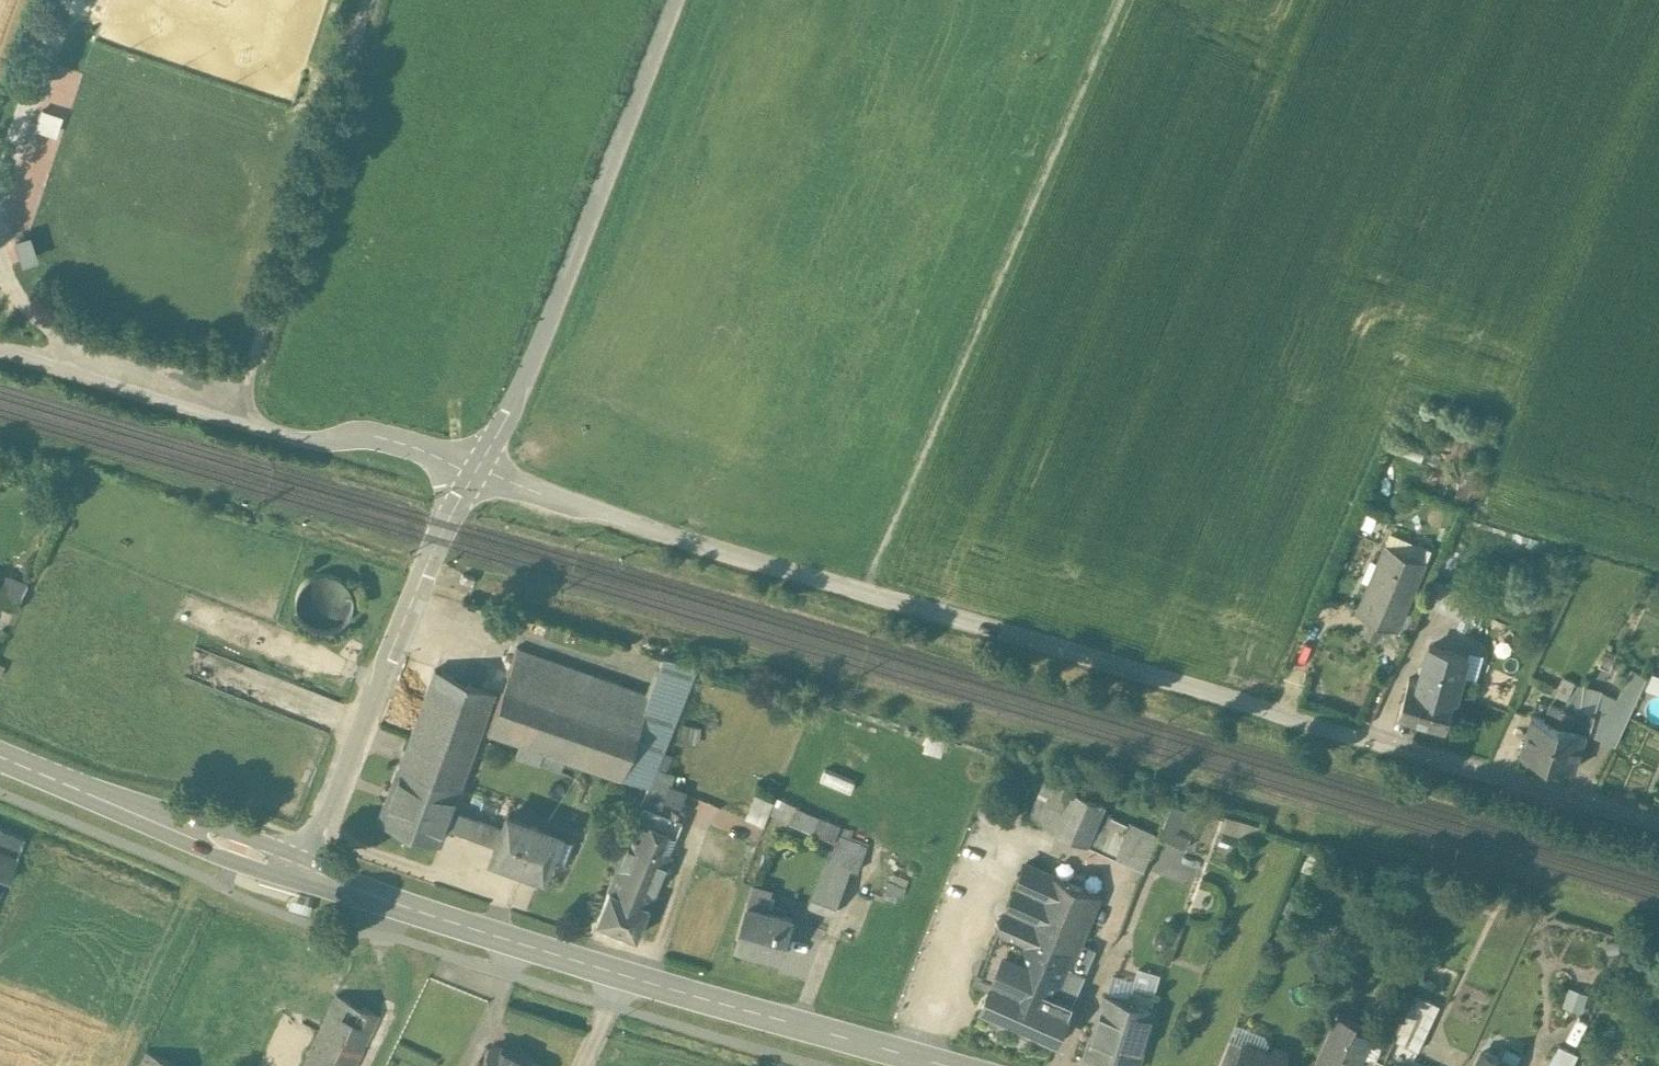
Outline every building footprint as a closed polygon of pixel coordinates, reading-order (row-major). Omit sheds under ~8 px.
[(52,105),(69,108),(75,83),(58,79),(52,105)] [(34,128),(56,133),(61,111),(39,106),(34,128)] [(1389,545),(1362,609),(1399,625),(1426,561),(1389,545)] [(52,570),(43,566),(42,566),(43,566),(43,567),(42,566),(37,579),(46,583),(52,570)] [(350,613),(352,602),(349,591),(343,582),(334,576),(323,574),(312,576),(303,583),(297,592),(295,603),(297,614),(303,623),(313,629),(324,631),(335,629),(344,622),(350,613)] [(6,575),(0,589),(0,606),(15,612),(28,584),(6,575)] [(651,690),(520,645),(512,670),(642,715),(651,690)] [(1468,655),(1430,645),(1420,680),(1410,677),(1409,678),(1457,691),(1468,655)] [(642,715),(622,774),(646,786),(647,787),(648,787),(651,780),(655,768),(697,664),(663,655),(651,690),(642,715)] [(436,667),(401,763),(460,784),(495,688),(436,667)] [(642,715),(512,670),(491,729),(522,739),(517,754),(563,770),(568,755),(622,774),(642,715)] [(1564,676),(1557,694),(1569,698),(1576,681),(1564,676)] [(1457,691),(1409,678),(1398,716),(1446,730),(1457,691)] [(1644,688),(1628,681),(1621,696),(1619,701),(1635,708),(1644,688)] [(1581,683),(1568,701),(1567,701),(1567,703),(1567,702),(1566,703),(1568,703),(1567,706),(1578,709),(1579,705),(1597,710),(1604,690),(1581,683)] [(1621,696),(1604,690),(1597,710),(1592,730),(1588,729),(1587,732),(1617,746),(1620,740),(1604,733),(1619,701),(1621,696)] [(1565,705),(1551,701),(1547,716),(1561,720),(1565,705)] [(1635,708),(1619,701),(1604,733),(1620,740),(1635,708)] [(1567,706),(1565,705),(1561,720),(1575,724),(1579,709),(1578,709),(1567,706)] [(1597,710),(1579,705),(1578,709),(1579,709),(1575,724),(1589,728),(1588,729),(1592,730),(1597,710)] [(1547,716),(1534,712),(1522,751),(1550,759),(1555,742),(1554,742),(1561,720),(1547,716)] [(1575,724),(1561,720),(1554,742),(1555,742),(1550,759),(1577,767),(1587,732),(1588,729),(1589,728),(1575,724)] [(460,784),(401,763),(382,816),(372,813),(363,839),(441,867),(450,841),(441,838),(445,827),(452,808),(460,784)] [(672,775),(655,768),(651,780),(667,787),(672,775)] [(1073,790),(1049,779),(1032,819),(1056,829),(1073,790)] [(667,787),(651,780),(648,787),(647,787),(645,792),(662,799),(671,803),(676,790),(667,787)] [(646,786),(634,816),(637,818),(643,805),(640,804),(645,792),(647,787),(646,786)] [(763,822),(773,798),(752,789),(742,813),(763,822)] [(1105,803),(1073,789),(1073,790),(1056,829),(1056,830),(1088,844),(1097,823),(1105,803)] [(662,799),(645,792),(640,804),(643,805),(657,811),(662,799)] [(771,814),(835,841),(842,826),(777,798),(771,814)] [(1201,812),(1171,803),(1158,836),(1187,847),(1201,812)] [(657,811),(643,805),(637,818),(609,889),(608,889),(607,891),(596,919),(596,918),(595,921),(597,922),(598,921),(633,935),(632,936),(635,937),(636,935),(635,934),(646,907),(647,907),(648,905),(647,905),(653,889),(662,867),(681,821),(657,811)] [(502,827),(452,808),(445,827),(495,846),(502,827)] [(556,834),(506,816),(502,827),(495,846),(491,857),(542,875),(556,834)] [(1249,826),(1225,818),(1221,830),(1245,837),(1249,826)] [(1126,833),(1113,828),(1112,830),(1097,823),(1088,844),(1145,869),(1158,837),(1129,824),(1126,833)] [(866,853),(835,841),(825,869),(850,878),(853,868),(859,871),(866,853)] [(0,854),(0,874),(9,878),(16,860),(0,854)] [(1102,895),(1026,862),(978,979),(991,985),(982,1005),(1058,1038),(1069,1012),(1096,948),(1082,942),(1102,895)] [(662,867),(653,889),(663,893),(664,890),(671,871),(668,870),(667,870),(665,869),(662,867)] [(850,878),(825,869),(811,906),(836,915),(850,878)] [(753,885),(748,907),(769,911),(774,890),(753,885)] [(792,918),(748,907),(739,943),(783,954),(792,918)] [(1133,987),(1128,1000),(1107,994),(1088,1056),(1120,1065),(1136,1065),(1154,1008),(1150,1007),(1154,993),(1133,987)] [(1588,992),(1569,987),(1564,1005),(1582,1011),(1588,992)] [(1408,1010),(1395,1038),(1418,1050),(1439,1005),(1416,994),(1408,1010)] [(302,1065),(354,1065),(379,1015),(336,995),(302,1065)] [(1384,1028),(1373,1027),(1371,1030),(1373,1031),(1364,1050),(1384,1060),(1395,1038),(1408,1010),(1395,1004),(1384,1028)] [(1315,1062),(1316,1062),(1315,1065),(1352,1065),(1356,1056),(1360,1058),(1364,1050),(1373,1031),(1371,1030),(1356,1023),(1358,1018),(1339,1010),(1315,1062)] [(1219,1065),(1222,1065),(1235,1065),(1245,1042),(1230,1037),(1219,1065)] [(1285,1059),(1284,1059),(1286,1056),(1283,1052),(1276,1049),(1271,1051),(1270,1053),(1245,1042),(1235,1065),(1282,1065),(1285,1059)] [(1548,1065),(1572,1065),(1578,1052),(1557,1042),(1548,1065)] [(517,1056),(491,1043),(481,1065),(538,1065),(530,1062),(530,1054),(523,1051),(517,1056)] [(1500,1059),(1498,1053),(1489,1049),(1483,1051),(1476,1065),(1497,1065),(1500,1059)] [(140,1065),(177,1065),(147,1051),(140,1065)]
